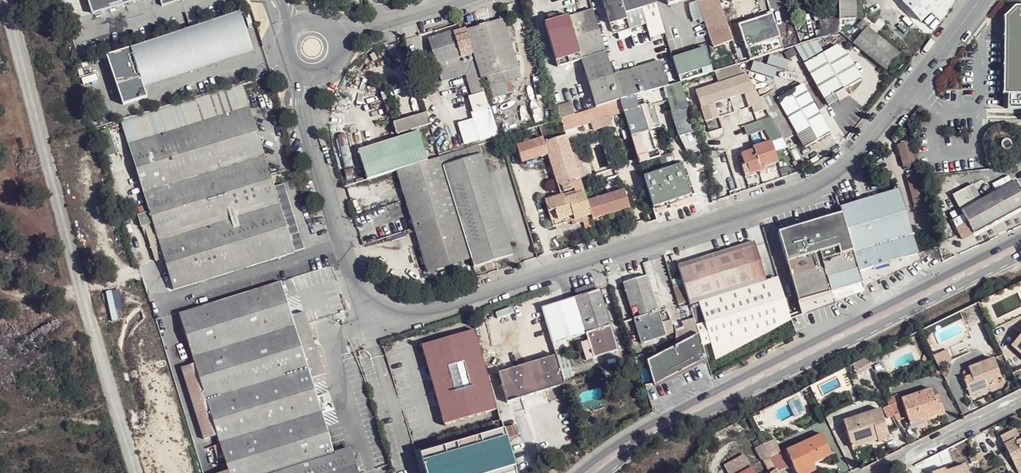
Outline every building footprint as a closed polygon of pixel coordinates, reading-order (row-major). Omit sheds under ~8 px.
[(87,17),(143,0),(82,0),(87,17)] [(158,9),(176,4),(175,0),(155,0),(158,9)] [(248,0),(242,0),(245,9),(250,8),(248,0)] [(654,0),(602,0),(608,22),(625,17),(623,11),(655,2),(654,0)] [(728,26),(719,0),(700,0),(698,1),(705,22),(709,32),(714,47),(732,41),(728,26)] [(785,0),(777,0),(780,10),(787,8),(785,0)] [(838,13),(838,0),(832,0),(824,3),(826,11),(822,12),(824,17),(838,13)] [(838,13),(838,20),(855,20),(855,0),(838,0),(838,13)] [(899,3),(918,23),(937,4),(934,1),(933,0),(902,0),(899,3)] [(793,26),(787,8),(780,10),(776,11),(788,48),(792,47),(798,45),(796,37),(793,26)] [(1016,8),(1006,18),(1004,96),(1020,97),(1020,8),(1016,8)] [(619,100),(611,74),(592,9),(568,16),(545,24),(557,66),(580,59),(595,108),(619,100)] [(838,25),(838,20),(838,13),(824,17),(822,12),(812,15),(814,20),(793,26),(796,37),(815,31),(816,34),(813,35),(814,40),(829,35),(827,32),(824,32),(823,29),(838,25)] [(241,21),(238,13),(105,56),(121,105),(144,98),(141,86),(252,51),(242,21),(241,21)] [(741,24),(751,59),(785,49),(774,14),(741,24)] [(484,24),(466,29),(472,53),(474,57),(480,79),(518,67),(503,18),(484,24)] [(866,24),(861,19),(855,26),(861,30),(866,24)] [(466,29),(465,27),(447,32),(428,37),(436,63),(472,53),(466,29)] [(865,29),(853,45),(884,71),(898,55),(865,29)] [(813,40),(798,45),(792,47),(804,67),(823,57),(813,40)] [(671,57),(679,81),(692,77),(711,71),(704,47),(671,57)] [(823,57),(804,67),(825,102),(843,91),(860,81),(846,57),(836,49),(823,57)] [(441,81),(466,74),(472,94),(484,91),(480,79),(474,57),(437,67),(441,81)] [(659,59),(611,74),(619,100),(620,100),(646,92),(666,85),(659,59)] [(744,74),(738,63),(713,70),(718,82),(744,74)] [(272,77),(268,66),(256,70),(260,81),(272,77)] [(718,82),(696,88),(694,89),(703,120),(718,116),(713,103),(745,93),(754,90),(744,74),(718,82)] [(692,77),(679,81),(682,92),(694,89),(696,88),(692,77)] [(679,81),(666,85),(646,92),(651,106),(684,97),(682,92),(679,81)] [(154,220),(162,247),(164,255),(174,287),(291,252),(289,244),(299,241),(283,185),(273,187),(242,83),(123,118),(149,203),(137,207),(140,218),(152,215),(154,220)] [(773,94),(761,102),(767,111),(771,119),(783,140),(785,142),(797,135),(798,138),(807,151),(831,137),(802,88),(779,102),(773,94)] [(761,102),(754,90),(745,93),(750,109),(753,108),(755,115),(767,111),(761,102)] [(620,100),(619,100),(623,113),(641,108),(641,109),(651,106),(646,92),(620,100)] [(468,98),(472,114),(488,111),(484,95),(468,98)] [(574,114),(560,118),(563,131),(623,113),(619,100),(595,108),(574,114)] [(556,106),(560,118),(574,114),(570,102),(556,106)] [(526,106),(517,108),(522,127),(532,124),(526,106)] [(925,109),(919,106),(912,116),(917,119),(925,109)] [(641,108),(623,113),(638,165),(656,160),(653,152),(653,150),(641,109),(641,108)] [(429,123),(426,112),(392,122),(394,128),(396,133),(429,123)] [(558,119),(542,124),(548,142),(565,137),(563,131),(558,119)] [(771,144),(783,140),(771,119),(749,126),(751,136),(765,132),(771,144)] [(397,170),(427,161),(419,132),(347,154),(355,182),(397,170)] [(785,142),(786,145),(798,138),(797,135),(785,142)] [(583,195),(565,137),(548,142),(544,143),(547,155),(559,196),(573,192),(573,194),(574,197),(583,195)] [(544,143),(542,139),(516,146),(521,163),(547,155),(544,143)] [(906,140),(897,143),(902,157),(898,158),(900,166),(912,162),(906,140)] [(439,154),(440,157),(443,167),(482,155),(478,143),(439,154)] [(902,157),(897,143),(893,144),(898,158),(902,157)] [(741,156),(744,167),(749,165),(751,175),(758,173),(757,170),(756,167),(761,166),(762,169),(777,164),(771,144),(753,149),(754,152),(741,156)] [(443,167),(471,260),(473,268),(493,262),(513,256),(482,155),(443,167)] [(427,161),(397,170),(427,273),(449,267),(471,260),(443,167),(440,157),(427,161)] [(680,167),(642,178),(652,209),(689,197),(680,167)] [(904,175),(906,180),(918,177),(916,172),(904,175)] [(918,177),(906,180),(910,192),(922,188),(918,177)] [(961,210),(968,221),(974,233),(1001,218),(1020,208),(1020,191),(1015,180),(983,198),(961,210)] [(952,193),(961,210),(983,198),(974,182),(952,193)] [(897,188),(839,208),(840,211),(861,271),(920,251),(897,188)] [(927,204),(922,188),(910,192),(916,209),(927,204)] [(622,192),(585,203),(590,218),(591,221),(609,215),(627,210),(622,192)] [(585,203),(583,195),(574,197),(563,201),(562,198),(544,203),(547,213),(549,223),(573,216),(574,223),(590,218),(585,203)] [(861,271),(841,214),(779,236),(803,306),(865,282),(861,271)] [(573,216),(549,223),(551,229),(574,223),(573,216)] [(154,220),(144,223),(152,250),(152,249),(161,247),(162,247),(154,220)] [(963,239),(974,233),(968,221),(956,227),(963,239)] [(302,249),(299,241),(289,244),(291,252),(302,249)] [(694,321),(702,346),(710,343),(716,361),(780,326),(765,281),(752,241),(677,265),(682,283),(688,301),(694,321)] [(164,256),(161,247),(152,249),(155,258),(164,256)] [(645,275),(621,282),(641,344),(665,336),(673,333),(669,323),(661,325),(645,275)] [(780,326),(792,320),(778,277),(765,281),(780,326)] [(332,455),(327,438),(329,437),(310,378),(323,374),(304,311),(291,315),(280,281),(181,311),(198,369),(185,373),(200,423),(213,419),(224,456),(209,460),(213,472),(219,472),(228,470),(229,471),(226,472),(227,472),(274,472),(332,455)] [(572,290),(574,297),(595,291),(592,283),(572,290)] [(688,301),(682,283),(672,287),(678,304),(688,301)] [(574,297),(541,308),(552,344),(585,334),(587,340),(592,359),(616,351),(598,290),(595,291),(574,297)] [(340,313),(333,315),(336,323),(342,320),(340,313)] [(648,367),(655,391),(706,359),(702,346),(698,335),(694,321),(672,327),(674,334),(676,349),(648,367)] [(474,329),(423,344),(446,422),(498,407),(474,329)] [(1011,347),(1020,355),(1020,336),(1011,347)] [(592,359),(587,340),(580,343),(585,361),(592,359)] [(946,350),(932,357),(938,367),(952,360),(946,350)] [(564,387),(565,387),(555,355),(553,356),(554,357),(544,360),(544,359),(542,360),(542,361),(529,365),(529,364),(526,364),(526,365),(514,369),(514,368),(512,368),(513,370),(501,373),(500,372),(498,373),(508,404),(509,403),(509,402),(521,398),(522,400),(524,399),(523,398),(535,394),(536,396),(537,395),(537,394),(550,390),(550,391),(552,390),(551,389),(563,386),(564,387)] [(987,383),(989,382),(995,379),(1002,377),(995,358),(969,367),(973,375),(963,378),(968,391),(984,385),(982,381),(986,380),(987,383)] [(864,359),(851,366),(856,374),(869,368),(864,359)] [(991,388),(989,382),(987,383),(987,384),(984,385),(968,391),(970,396),(991,388)] [(906,398),(913,419),(926,415),(926,413),(930,411),(932,418),(941,415),(949,413),(944,394),(939,396),(937,390),(906,398)] [(892,417),(887,407),(883,409),(888,419),(892,417)] [(853,428),(842,431),(846,443),(872,436),(874,442),(875,445),(881,443),(887,441),(877,412),(850,420),(853,428)] [(926,415),(913,419),(914,423),(928,419),(926,415)] [(840,423),(842,431),(853,428),(850,420),(840,423)] [(516,425),(503,428),(506,438),(518,435),(516,425)] [(794,471),(812,461),(821,455),(830,450),(818,432),(783,452),(794,471)] [(1002,440),(1017,472),(1018,472),(1020,472),(1020,443),(1019,444),(1015,434),(1009,437),(1002,440)] [(848,451),(874,442),(872,436),(846,443),(848,451)] [(764,446),(757,450),(770,472),(774,472),(778,471),(764,446)] [(350,450),(332,455),(274,472),(357,472),(350,450)] [(751,471),(750,472),(742,459),(723,471),(724,472),(752,472),(751,471)] [(812,461),(794,471),(795,472),(805,472),(816,467),(812,461)]
